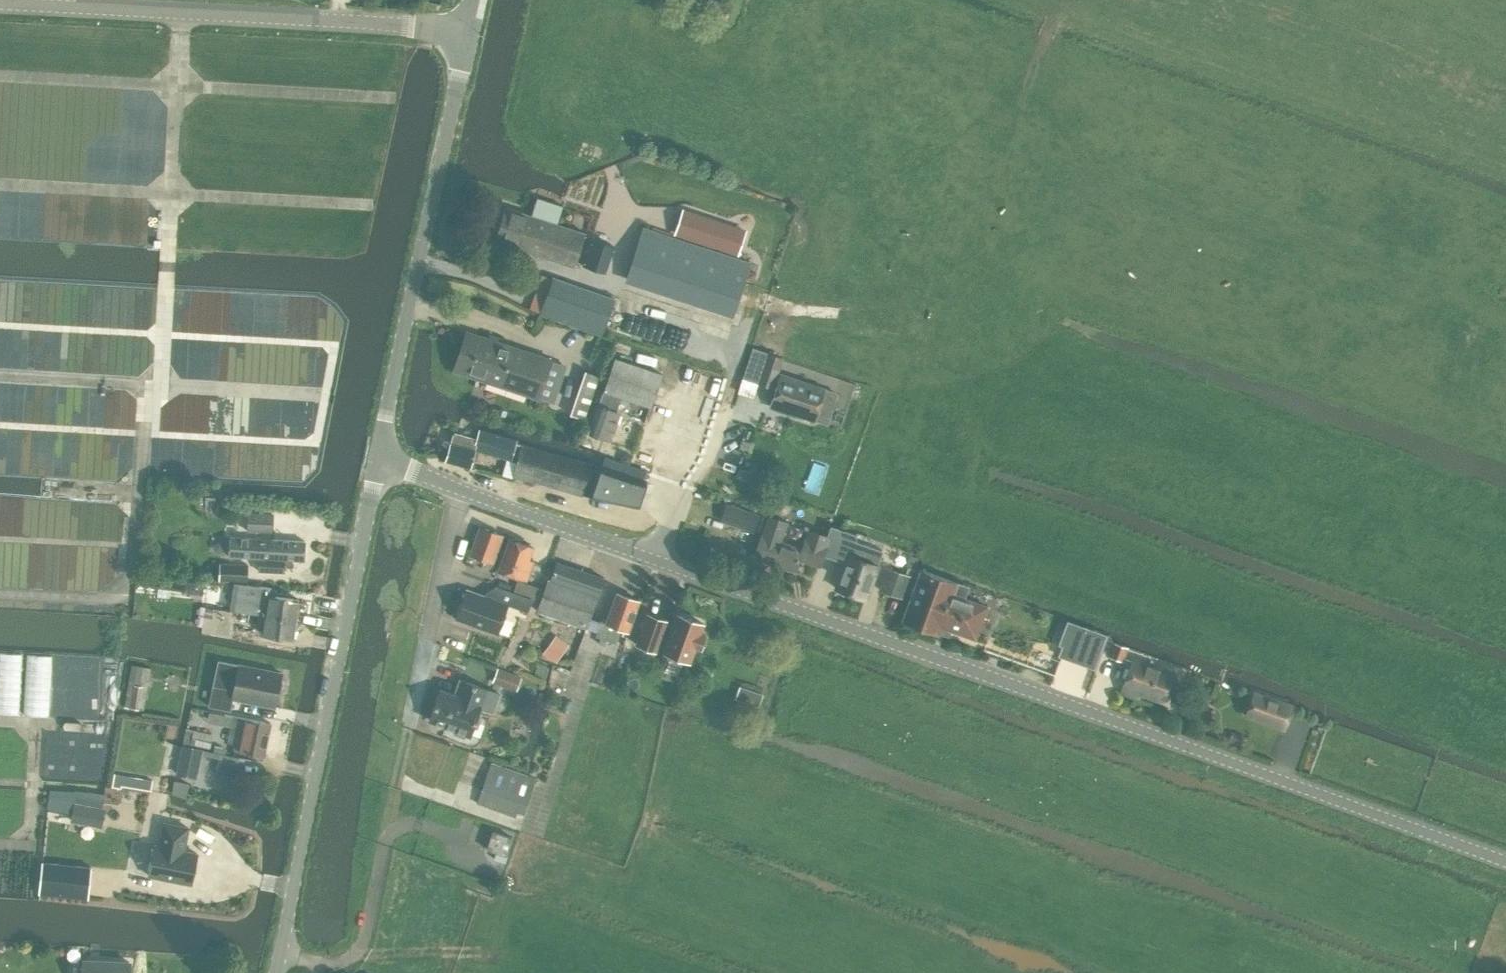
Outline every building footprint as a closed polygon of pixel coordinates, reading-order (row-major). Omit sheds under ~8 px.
[(557,224),(563,207),(538,198),(532,216),(506,207),(494,241),(540,256),(551,222),(557,224)] [(683,208),(674,234),(737,255),(746,229),(683,208)] [(551,222),(540,256),(573,267),(585,233),(557,224),(551,222)] [(747,271),(750,263),(642,228),(628,269),(736,305),(745,279),(747,271)] [(603,272),(613,246),(592,238),(582,265),(603,272)] [(747,271),(745,279),(752,281),(755,274),(747,271)] [(551,278),(539,313),(601,335),(613,299),(551,278)] [(468,332),(454,370),(548,401),(562,363),(468,332)] [(771,387),(781,358),(767,354),(758,383),(771,387)] [(651,407),(662,374),(615,358),(604,391),(617,396),(651,407)] [(582,418),(598,375),(585,370),(570,414),(582,418)] [(825,420),(833,395),(823,391),(823,389),(780,374),(770,405),(813,419),(814,417),(825,420)] [(610,440),(619,412),(616,411),(620,401),(616,399),(617,396),(604,391),(589,432),(610,440)] [(516,440),(479,429),(476,439),(453,432),(445,459),(469,466),(473,449),(510,460),(516,440)] [(582,494),(591,464),(522,444),(513,475),(582,494)] [(604,456),(591,496),(638,506),(646,482),(642,481),(646,470),(604,456)] [(752,483),(756,474),(739,468),(735,477),(752,483)] [(775,502),(774,507),(775,511),(779,514),(784,514),(788,511),(789,507),(788,502),(784,500),(779,500),(775,502)] [(727,503),(721,521),(754,532),(760,514),(727,503)] [(272,531),(273,514),(248,513),(247,530),(256,531),(256,538),(229,537),(228,556),(240,556),(259,558),(259,571),(284,572),(284,559),(304,560),(305,541),(270,539),(270,531),(272,531)] [(761,535),(755,556),(794,569),(797,559),(817,566),(822,554),(833,558),(843,530),(830,526),(826,537),(808,530),(801,548),(779,541),(785,522),(769,517),(763,535),(761,535)] [(480,527),(470,554),(492,562),(494,556),(501,559),(497,569),(525,579),(532,561),(528,559),(533,546),(522,542),(521,539),(515,537),(513,539),(509,537),(507,544),(499,541),(502,535),(480,527)] [(843,530),(833,558),(845,562),(836,588),(865,598),(882,550),(854,540),(856,534),(843,530)] [(905,566),(914,569),(918,557),(909,554),(905,566)] [(589,619),(603,578),(556,561),(552,572),(549,580),(547,579),(540,600),(537,609),(586,627),(589,619)] [(247,581),(247,564),(219,563),(218,580),(247,581)] [(526,595),(540,600),(547,579),(549,580),(552,572),(536,566),(526,595)] [(901,598),(909,575),(890,569),(882,592),(901,598)] [(974,639),(986,606),(951,593),(955,582),(921,570),(903,621),(937,633),(939,626),(974,639)] [(137,585),(183,591),(184,580),(138,575),(137,585)] [(184,580),(183,591),(183,592),(203,595),(205,581),(185,579),(184,580)] [(234,582),(230,609),(250,612),(259,614),(259,613),(296,619),(299,599),(275,595),(276,588),(234,582)] [(496,585),(492,598),(467,589),(456,619),(496,633),(506,603),(526,610),(531,598),(496,585)] [(589,619),(586,627),(597,631),(596,636),(600,638),(598,644),(604,646),(606,640),(615,643),(620,628),(628,630),(638,600),(616,593),(606,621),(601,620),(600,623),(589,619)] [(208,635),(225,638),(230,611),(205,606),(204,616),(211,618),(209,634),(208,635)] [(259,614),(258,620),(265,621),(263,634),(293,638),(296,619),(259,613),(259,614)] [(660,637),(667,639),(673,625),(665,623),(666,620),(647,613),(636,644),(655,650),(660,637)] [(677,614),(673,625),(667,639),(663,653),(689,663),(695,646),(700,648),(705,634),(700,632),(703,623),(677,614)] [(1094,670),(1106,635),(1097,631),(1070,621),(1061,645),(1057,657),(1094,670)] [(1122,660),(1126,647),(1113,642),(1109,655),(1122,660)] [(1164,701),(1175,674),(1132,658),(1121,690),(1138,697),(1141,693),(1164,701)] [(274,706),(278,690),(281,688),(282,682),(280,678),(281,672),(218,660),(208,705),(230,710),(233,698),(274,706)] [(439,690),(429,718),(445,724),(442,735),(469,746),(476,745),(481,741),(490,716),(485,714),(487,710),(495,713),(502,694),(466,681),(460,697),(439,690)] [(138,708),(142,685),(128,683),(124,706),(138,708)] [(1283,728),(1290,706),(1291,705),(1253,692),(1245,715),(1283,728)] [(265,755),(271,723),(224,714),(222,724),(231,726),(227,742),(234,743),(233,749),(265,755)] [(210,747),(212,734),(193,730),(190,744),(210,747)] [(198,747),(184,744),(182,743),(181,747),(175,774),(196,778),(203,748),(198,747)] [(524,814),(536,778),(491,762),(477,802),(515,816),(516,811),(524,814)] [(114,772),(112,786),(121,787),(121,785),(150,790),(152,779),(114,772)] [(101,828),(105,807),(74,802),(70,823),(101,828)] [(185,845),(188,827),(164,822),(159,845),(155,844),(149,875),(191,883),(197,853),(180,850),(181,844),(185,845)] [(506,854),(512,836),(492,830),(487,848),(506,854)] [(38,894),(88,899),(91,866),(42,861),(38,894)] [(83,972),(128,972),(129,961),(83,960),(83,972)]
